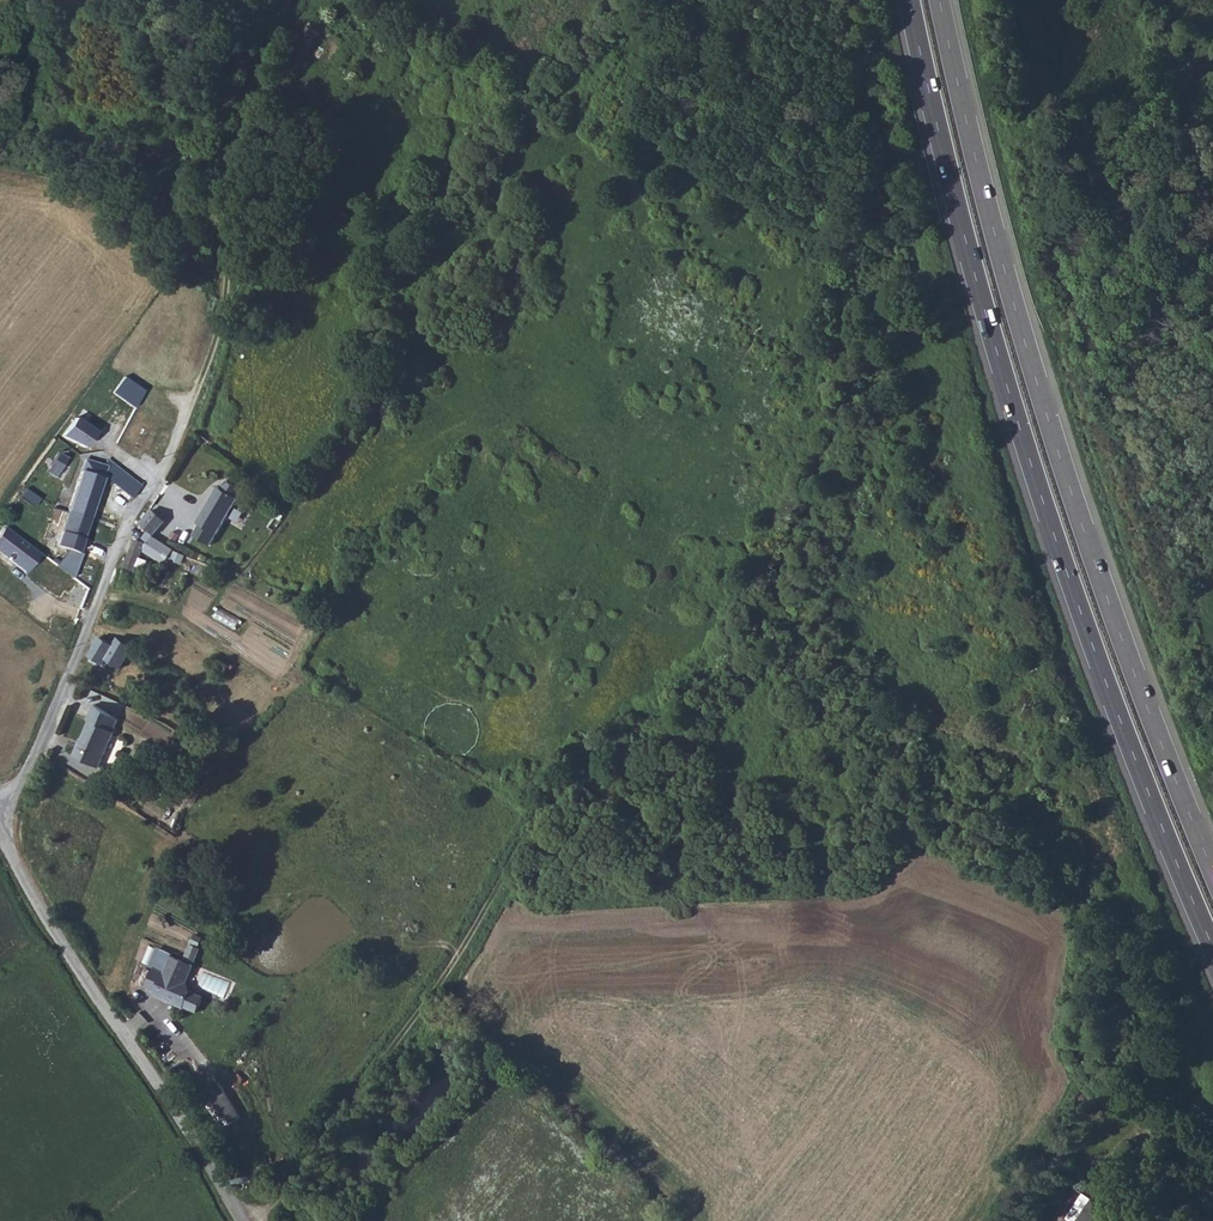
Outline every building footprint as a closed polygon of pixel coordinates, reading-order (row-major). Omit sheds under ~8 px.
[(161,458),(178,426),(118,393),(95,436),(123,452),(129,441),(161,458)] [(80,442),(90,429),(70,414),(60,428),(80,442)] [(102,473),(132,498),(141,486),(106,458),(103,462),(84,456),(73,483),(94,491),(102,473)] [(59,457),(53,468),(61,473),(67,462),(59,457)] [(73,549),(95,491),(94,491),(73,483),(72,482),(51,541),(73,549)] [(202,518),(221,533),(253,493),(239,482),(233,491),(227,486),(202,518)] [(140,523),(152,533),(163,517),(159,514),(149,507),(140,523)] [(30,573),(44,555),(8,528),(0,538),(0,551),(30,573)] [(135,539),(124,567),(135,572),(137,566),(146,570),(149,560),(141,557),(146,543),(135,539)] [(101,665),(104,667),(117,645),(101,635),(92,658),(101,665)] [(84,763),(106,772),(121,737),(116,735),(122,721),(100,708),(94,724),(99,727),(84,763)] [(194,934),(191,943),(198,946),(201,937),(194,934)] [(156,991),(154,994),(167,1000),(168,997),(173,999),(174,1003),(184,1007),(192,990),(189,983),(187,982),(194,965),(173,956),(165,973),(164,973),(156,991)] [(164,973),(154,969),(146,987),(156,991),(164,973)] [(243,1119),(220,1082),(201,1094),(223,1130),(243,1119)] [(1120,1220),(1082,1194),(1066,1219),(1069,1220),(1119,1220),(1120,1220)]
